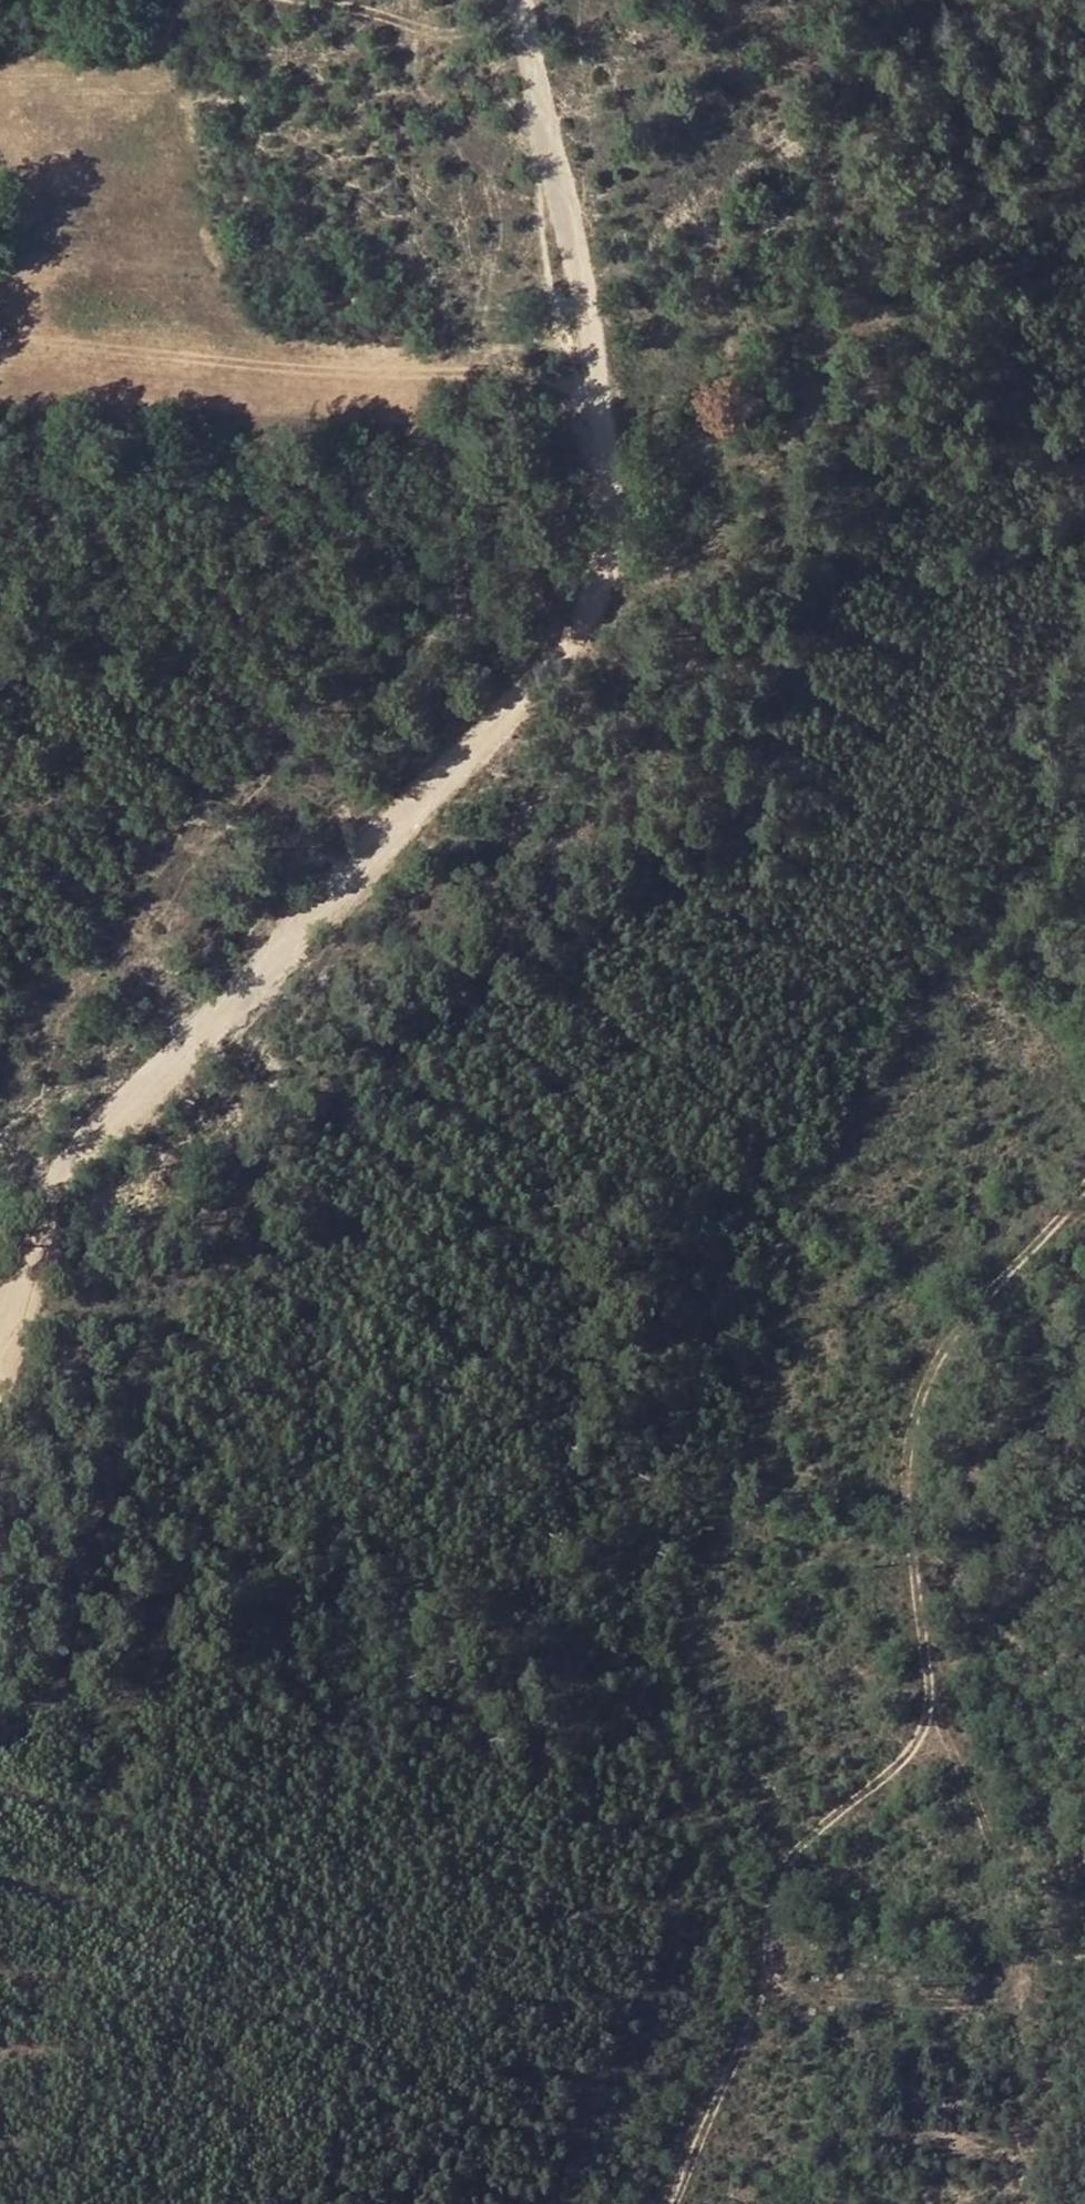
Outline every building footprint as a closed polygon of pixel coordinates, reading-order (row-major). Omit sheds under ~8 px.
[(557,624),(560,627),(563,627),(564,627),(567,626),(570,623),(570,619),(569,615),(566,613),(563,612),(561,612),(558,614),(556,617),(556,621),(557,624)]
